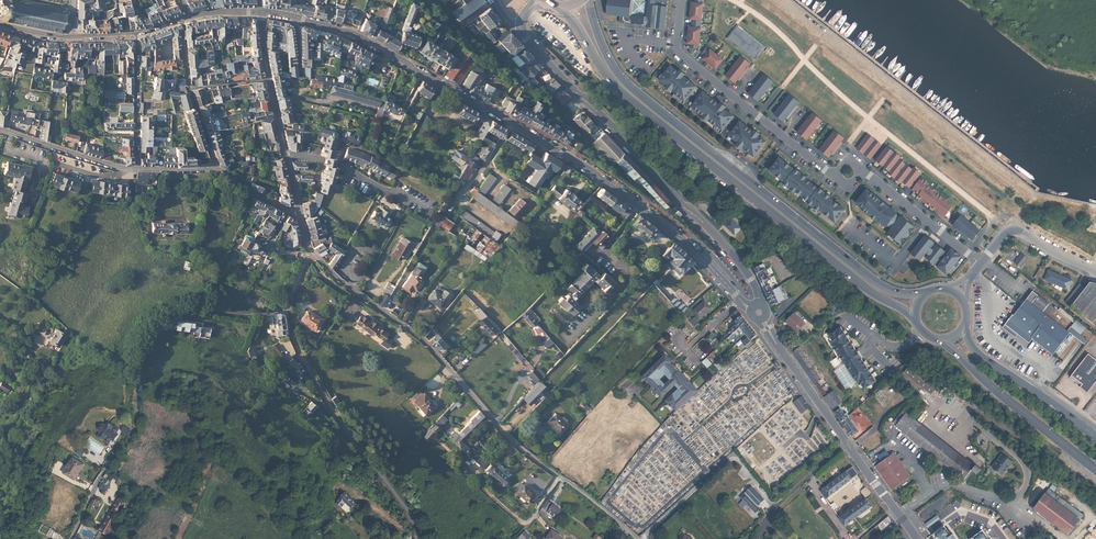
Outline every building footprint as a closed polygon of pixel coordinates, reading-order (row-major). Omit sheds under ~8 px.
[(27,0),(0,0),(0,19),(4,20),(4,21),(5,21),(5,20),(53,31),(62,33),(63,31),(64,26),(67,24),(68,25),(68,24),(69,18),(70,18),(69,17),(69,11),(67,10),(67,8),(59,6),(60,5),(58,5),(58,6),(54,6),(54,4),(53,4),(53,5),(49,5),(49,3),(48,3),(48,4),(43,3),(43,2),(42,2),(41,3),(36,2),(36,1),(35,0),(34,2),(27,0)] [(77,9),(78,9),(78,10),(78,13),(78,15),(78,17),(87,16),(91,15),(91,9),(93,9),(91,0),(77,0),(77,9)] [(100,32),(99,19),(95,20),(95,15),(98,15),(97,9),(101,9),(99,0),(91,0),(93,9),(91,9),(91,15),(91,18),(92,25),(94,25),(94,32),(100,32)] [(195,0),(186,0),(190,11),(194,10),(197,9),(195,0)] [(197,9),(201,8),(204,7),(202,0),(195,0),(197,9)] [(276,7),(280,8),(286,9),(288,0),(278,0),(276,7)] [(286,9),(286,10),(288,10),(293,11),(295,2),(295,0),(288,0),(286,9)] [(297,12),(303,13),(311,15),(314,3),(315,0),(312,0),(311,6),(299,3),(297,12)] [(367,1),(382,5),(378,16),(384,17),(389,18),(396,0),(367,0),(367,1)] [(452,35),(462,27),(488,6),(483,0),(467,0),(464,2),(451,12),(437,19),(443,24),(442,26),(449,32),(451,34),(452,35)] [(665,29),(668,0),(608,0),(606,14),(620,16),(619,22),(625,23),(625,21),(628,21),(628,23),(647,25),(646,27),(665,29)] [(703,12),(704,4),(703,4),(704,0),(703,0),(695,0),(694,3),(692,3),(691,11),(703,12)] [(400,41),(415,47),(419,35),(410,33),(411,31),(409,30),(417,5),(411,1),(401,37),(399,41),(400,41)] [(314,3),(311,15),(315,16),(319,17),(320,11),(322,5),(314,3)] [(336,21),(339,22),(341,18),(344,9),(345,5),(336,3),(336,7),(334,14),(333,20),(336,21)] [(107,19),(114,12),(117,12),(116,4),(114,4),(115,8),(107,11),(107,19)] [(179,13),(176,4),(166,8),(169,17),(173,15),(179,13)] [(324,12),(334,14),(336,7),(325,5),(324,12)] [(137,28),(141,27),(139,18),(135,6),(131,7),(132,15),(134,28),(137,28)] [(158,7),(163,19),(167,17),(169,17),(166,8),(165,9),(165,8),(162,9),(161,6),(158,7)] [(373,11),(365,6),(362,15),(362,16),(368,19),(373,11)] [(488,6),(462,27),(466,31),(474,24),(478,29),(484,24),(487,28),(498,19),(488,6)] [(156,10),(160,20),(161,19),(163,19),(158,7),(155,9),(156,10)] [(341,18),(351,22),(355,13),(354,13),(349,11),(344,9),(341,18)] [(150,23),(155,21),(160,20),(156,10),(154,11),(146,14),(147,16),(150,23)] [(119,17),(123,16),(124,16),(123,11),(119,12),(117,12),(114,12),(107,19),(108,32),(111,32),(114,31),(113,17),(119,17)] [(692,24),(701,24),(701,21),(702,21),(703,12),(691,11),(690,20),(692,20),(692,24)] [(362,16),(362,15),(355,13),(351,22),(359,25),(362,16)] [(77,17),(76,17),(77,24),(77,27),(78,29),(79,30),(82,31),(84,31),(84,24),(85,23),(85,19),(87,18),(87,16),(78,17),(77,17)] [(145,26),(149,25),(145,16),(139,18),(141,27),(145,26)] [(365,33),(369,35),(375,25),(374,23),(368,19),(362,16),(359,25),(358,29),(365,33)] [(196,20),(193,21),(193,28),(193,31),(198,30),(209,29),(209,33),(210,40),(216,40),(214,28),(213,17),(209,18),(204,18),(202,19),(196,20)] [(227,28),(226,17),(223,17),(221,17),(222,32),(229,32),(229,28),(227,28)] [(250,27),(250,17),(246,17),(240,17),(235,17),(235,25),(243,25),(243,27),(250,28),(250,27)] [(385,30),(389,18),(384,17),(380,27),(385,30)] [(284,33),(283,22),(273,20),(267,19),(266,24),(265,30),(273,31),(278,32),(284,33)] [(291,25),(289,23),(286,23),(283,22),(284,33),(292,34),(291,25)] [(688,35),(700,36),(701,29),(701,24),(692,24),(692,28),(689,27),(688,35)] [(172,26),(168,28),(170,36),(178,33),(175,25),(172,26)] [(308,38),(307,27),(304,26),(301,25),(299,28),(300,34),(300,38),(308,38)] [(726,38),(755,61),(763,51),(764,49),(766,48),(737,25),(736,26),(735,28),(726,38)] [(249,34),(250,28),(243,27),(243,29),(242,38),(249,38),(249,34)] [(320,48),(325,31),(319,29),(314,28),(314,35),(316,36),(319,37),(319,42),(316,41),(316,39),(314,39),(314,42),(314,48),(320,48)] [(375,39),(381,42),(386,33),(385,32),(379,28),(377,31),(375,31),(372,37),(375,39)] [(166,37),(164,29),(155,33),(151,34),(153,47),(153,66),(153,69),(162,70),(162,69),(175,69),(175,66),(176,66),(177,66),(183,69),(183,68),(181,67),(182,64),(180,63),(182,60),(180,47),(180,37),(180,33),(178,33),(170,36),(170,37),(171,37),(173,47),(173,49),(174,60),(159,60),(158,44),(157,44),(156,41),(158,40),(158,42),(159,43),(161,43),(162,42),(161,39),(166,37)] [(273,31),(265,30),(265,35),(265,40),(266,40),(272,41),(275,41),(276,35),(272,35),(273,31)] [(486,39),(492,45),(497,40),(503,35),(503,34),(499,30),(493,35),(492,34),(486,39)] [(521,45),(507,30),(503,34),(503,35),(497,40),(511,54),(521,45)] [(337,44),(337,35),(333,34),(325,31),(320,48),(322,48),(335,52),(334,56),(338,57),(338,54),(337,44)] [(438,31),(433,40),(425,54),(433,58),(439,47),(437,46),(443,35),(438,31)] [(8,43),(10,34),(4,32),(1,40),(8,43)] [(294,44),(292,34),(284,33),(285,42),(286,45),(294,44)] [(387,45),(395,50),(400,41),(399,41),(394,38),(386,33),(381,42),(387,45)] [(194,36),(194,38),(194,43),(196,42),(205,41),(204,34),(199,35),(194,36)] [(256,34),(249,34),(249,38),(250,47),(257,46),(257,39),(257,38),(256,34)] [(14,72),(14,70),(15,64),(15,61),(12,61),(18,37),(13,35),(11,44),(11,45),(4,64),(13,67),(12,69),(3,67),(2,70),(14,72)] [(700,36),(688,35),(688,44),(690,44),(690,48),(699,49),(699,45),(700,45),(700,36)] [(148,48),(145,36),(143,37),(138,39),(140,44),(140,45),(140,46),(140,47),(140,50),(146,49),(148,48)] [(433,40),(426,36),(418,49),(425,54),(433,40)] [(15,61),(15,64),(16,64),(17,62),(21,63),(24,47),(25,39),(18,37),(12,61),(15,61)] [(347,49),(350,40),(347,39),(341,37),(341,38),(341,47),(347,49)] [(189,38),(186,38),(187,43),(187,47),(195,46),(195,45),(194,43),(194,38),(189,38)] [(309,44),(308,38),(300,38),(301,48),(310,47),(309,44)] [(439,47),(433,58),(440,63),(452,42),(447,38),(445,41),(447,42),(443,49),(439,47)] [(36,49),(37,41),(30,40),(27,39),(26,47),(30,48),(31,48),(31,49),(31,50),(32,50),(33,50),(34,50),(34,49),(34,48),(36,49)] [(127,40),(123,40),(124,50),(126,50),(131,50),(133,50),(133,42),(131,40),(127,40)] [(286,45),(285,42),(279,42),(278,41),(278,45),(273,45),(272,41),(266,40),(266,44),(266,49),(287,51),(286,45)] [(357,53),(358,45),(358,44),(355,43),(350,40),(347,49),(347,50),(357,53)] [(492,45),(506,60),(511,56),(511,55),(511,54),(497,40),(492,45)] [(39,41),(38,49),(39,50),(39,52),(37,51),(37,57),(35,57),(34,61),(43,63),(44,52),(44,50),(45,49),(45,41),(43,41),(39,41)] [(110,41),(110,42),(111,49),(112,53),(113,67),(118,67),(118,64),(117,52),(117,41),(113,41),(110,41)] [(54,51),(56,42),(55,42),(48,42),(47,52),(47,56),(54,56),(54,51)] [(63,44),(62,42),(56,42),(54,51),(60,52),(60,50),(62,51),(62,49),(62,44),(63,44)] [(86,42),(82,42),(81,56),(88,57),(88,51),(89,42),(86,42)] [(96,49),(96,42),(92,42),(89,42),(88,51),(90,51),(90,59),(91,59),(91,65),(88,65),(88,69),(87,71),(95,71),(95,60),(96,49)] [(452,42),(440,63),(447,67),(454,56),(450,53),(454,47),(455,48),(457,46),(452,42)] [(287,55),(295,54),(294,44),(286,45),(287,51),(287,55)] [(366,67),(373,53),(369,51),(358,45),(357,53),(356,54),(355,60),(360,63),(366,67)] [(525,64),(533,57),(522,45),(514,52),(525,64)] [(251,54),(258,54),(258,50),(257,46),(250,47),(251,54)] [(455,83),(459,85),(472,64),(477,55),(462,46),(445,75),(444,77),(451,81),(455,83)] [(309,57),(309,55),(308,49),(310,49),(310,47),(301,48),(301,57),(309,57)] [(709,64),(716,54),(710,50),(707,47),(701,55),(704,57),(703,59),(709,64)] [(188,50),(187,50),(188,55),(189,60),(196,60),(195,49),(188,49),(188,50)] [(287,51),(266,49),(268,60),(271,72),(279,71),(289,72),(288,66),(287,55),(287,51)] [(147,65),(148,51),(146,51),(145,51),(145,52),(145,55),(142,55),(143,53),(140,53),(140,59),(140,65),(144,65),(146,65),(147,65)] [(125,52),(117,52),(118,64),(126,64),(125,54),(125,52)] [(511,56),(522,67),(525,64),(514,52),(511,55),(511,56)] [(287,55),(288,66),(296,65),(295,54),(287,55)] [(354,67),(355,60),(356,54),(354,54),(353,60),(347,59),(347,66),(349,66),(354,67)] [(483,69),(487,61),(488,59),(480,55),(478,54),(477,55),(472,64),(474,65),(480,69),(481,68),(483,69)] [(716,54),(709,64),(716,69),(718,67),(721,70),(726,63),(723,60),(716,54)] [(309,57),(301,57),(302,66),(309,66),(309,57)] [(536,71),(541,66),(533,57),(525,64),(522,67),(520,68),(525,73),(531,78),(537,72),(536,71)] [(734,67),(744,75),(747,71),(746,70),(748,67),(751,64),(741,57),(734,67)] [(246,70),(250,69),(261,67),(260,64),(259,60),(251,61),(251,65),(246,66),(246,70)] [(228,80),(235,79),(234,72),(235,72),(233,61),(230,61),(226,62),(226,65),(227,67),(228,80)] [(235,79),(241,78),(240,72),(240,71),(237,72),(235,61),(233,61),(235,72),(234,72),(235,79)] [(250,71),(250,69),(246,70),(246,66),(245,62),(241,63),(243,71),(240,72),(241,78),(241,79),(248,78),(254,78),(253,71),(250,71)] [(58,74),(62,74),(62,69),(68,69),(68,63),(59,63),(58,74)] [(118,67),(119,76),(122,76),(126,76),(126,66),(126,64),(118,64),(118,67)] [(204,84),(207,84),(205,73),(202,73),(202,69),(201,65),(198,66),(199,74),(200,85),(204,84)] [(289,72),(290,75),(298,76),(297,73),(296,65),(288,66),(289,72)] [(470,89),(482,70),(483,69),(481,68),(480,69),(474,65),(469,74),(469,73),(462,84),(470,89)] [(196,66),(189,66),(190,69),(190,76),(199,74),(198,66),(196,66)] [(310,79),(309,66),(302,66),(303,73),(306,74),(306,78),(310,79)] [(686,107),(700,89),(686,78),(685,80),(682,77),(683,76),(683,75),(678,71),(678,72),(677,72),(670,66),(659,80),(666,86),(667,86),(666,87),(671,91),(672,90),(675,92),(672,96),(686,107)] [(32,76),(52,79),(52,73),(52,69),(50,69),(42,68),(33,67),(33,72),(32,73),(32,76)] [(220,82),(223,81),(223,75),(221,75),(221,71),(220,67),(215,68),(215,71),(216,82),(220,82)] [(261,67),(250,69),(250,71),(253,71),(254,78),(263,76),(263,74),(261,67)] [(744,75),(734,67),(726,76),(736,84),(738,80),(740,77),(742,79),(744,75)] [(67,79),(82,80),(81,77),(82,76),(82,73),(74,73),(70,72),(67,72),(67,70),(64,70),(63,81),(66,81),(67,79)] [(486,100),(494,87),(487,83),(483,88),(478,85),(485,74),(483,74),(484,72),(482,70),(470,89),(469,91),(469,92),(483,99),(486,100)] [(212,83),(216,82),(215,71),(207,73),(207,71),(205,71),(205,73),(207,84),(212,83)] [(289,76),(290,75),(289,72),(279,71),(271,72),(271,73),(272,80),(274,86),(287,85),(288,85),(288,81),(285,81),(284,81),(283,81),(282,82),(280,73),(282,73),(282,75),(289,76)] [(195,85),(200,85),(199,74),(190,76),(191,79),(194,79),(195,85)] [(329,83),(332,84),(335,85),(336,79),(321,74),(314,75),(315,79),(323,81),(326,82),(329,83)] [(756,84),(767,93),(774,83),(765,75),(762,79),(760,82),(759,81),(756,84)] [(133,80),(133,77),(126,76),(122,76),(122,83),(123,83),(123,88),(126,89),(126,98),(133,98),(133,92),(133,80)] [(162,90),(162,78),(162,76),(155,76),(153,89),(162,90)] [(549,81),(552,84),(546,90),(553,97),(554,96),(562,88),(555,80),(552,77),(549,81)] [(168,85),(185,85),(184,79),(162,78),(162,90),(163,90),(168,91),(168,85)] [(51,91),(66,92),(66,81),(63,81),(61,81),(52,80),(51,91)] [(255,89),(264,88),(265,88),(264,80),(252,81),(253,90),(255,89)] [(428,97),(433,87),(422,80),(415,94),(416,95),(418,91),(428,97)] [(385,103),(386,99),(342,87),(340,87),(335,85),(332,84),(330,92),(378,106),(380,101),(385,103)] [(767,93),(756,84),(753,88),(754,89),(752,92),(750,95),(759,103),(767,93)] [(219,95),(225,94),(223,85),(217,86),(218,89),(218,91),(219,95)] [(251,97),(248,99),(248,102),(260,100),(267,99),(266,94),(264,88),(255,89),(255,90),(256,92),(257,96),(251,97)] [(558,101),(566,92),(562,88),(554,96),(558,101)] [(124,90),(103,89),(103,91),(103,97),(103,102),(106,102),(123,103),(124,90)] [(162,90),(153,89),(152,96),(162,99),(163,90),(162,90)] [(199,106),(205,104),(201,91),(200,89),(192,90),(195,98),(198,106),(199,106)] [(700,89),(686,107),(723,137),(738,120),(724,109),(724,108),(719,104),(719,105),(719,104),(700,89)] [(173,98),(181,100),(180,94),(179,93),(168,91),(170,98),(173,98)] [(181,100),(184,110),(192,107),(189,99),(187,92),(180,94),(181,100)] [(571,100),(572,99),(566,92),(558,101),(564,107),(566,105),(571,100)] [(285,96),(276,94),(278,105),(279,110),(290,108),(289,105),(287,96),(285,96)] [(385,103),(383,108),(401,113),(403,107),(400,107),(400,106),(398,105),(398,104),(395,103),(394,104),(394,105),(393,104),(394,102),(389,101),(391,95),(388,94),(386,99),(385,103)] [(528,122),(533,114),(529,112),(521,107),(522,105),(523,104),(521,103),(523,99),(517,95),(515,100),(514,102),(514,103),(514,104),(517,106),(513,114),(521,118),(528,122)] [(783,106),(793,114),(796,110),(795,109),(797,107),(800,103),(790,96),(783,106)] [(509,112),(514,104),(514,103),(514,102),(504,97),(499,107),(505,110),(509,112)] [(173,98),(170,98),(174,114),(181,114),(181,111),(176,111),(173,98)] [(267,99),(260,100),(261,108),(269,106),(268,103),(267,99)] [(486,129),(491,119),(455,99),(452,105),(454,107),(453,109),(457,112),(457,111),(472,119),(473,118),(482,123),(477,132),(475,131),(473,133),(481,138),(481,136),(484,131),(486,129)] [(261,108),(260,100),(248,102),(249,109),(254,108),(254,109),(261,108)] [(531,124),(537,127),(540,121),(541,120),(542,121),(543,120),(540,119),(543,114),(537,110),(541,102),(536,100),(531,109),(529,112),(533,114),(528,122),(531,124)] [(575,114),(580,109),(571,100),(566,105),(575,114)] [(374,118),(380,120),(383,108),(385,103),(380,101),(378,106),(374,118)] [(210,109),(209,103),(205,104),(199,106),(200,110),(201,114),(208,112),(207,109),(210,109)] [(793,114),(783,106),(775,116),(784,123),(787,119),(789,117),(791,118),(793,114)] [(192,107),(184,110),(183,110),(191,134),(192,134),(196,147),(197,147),(197,150),(199,149),(200,152),(198,152),(201,159),(199,160),(200,165),(210,164),(211,161),(204,141),(195,116),(192,107)] [(270,111),(269,108),(255,112),(252,112),(254,120),(271,116),(270,111)] [(290,108),(279,110),(281,117),(282,122),(292,120),(290,108)] [(30,122),(32,114),(32,112),(25,110),(25,112),(24,116),(13,114),(14,110),(10,109),(8,119),(9,119),(30,124),(30,122)] [(413,119),(417,121),(422,113),(418,111),(413,119)] [(46,141),(47,131),(47,126),(48,120),(48,112),(45,112),(44,120),(40,119),(41,116),(32,114),(30,122),(38,124),(37,138),(46,141)] [(209,115),(202,116),(203,118),(204,121),(212,119),(217,118),(226,115),(225,112),(213,115),(212,113),(209,115)] [(151,114),(140,115),(140,118),(140,145),(144,146),(148,146),(161,146),(161,142),(151,142),(151,114)] [(604,133),(600,129),(592,136),(589,133),(593,128),(588,123),(590,121),(586,117),(584,118),(579,114),(572,120),(593,142),(604,133)] [(804,123),(815,131),(823,121),(813,114),(811,118),(809,120),(807,119),(804,123)] [(541,129),(547,132),(551,125),(547,123),(550,117),(549,117),(548,117),(548,118),(546,117),(544,121),(543,120),(542,121),(541,120),(540,121),(537,127),(541,129)] [(217,118),(212,119),(216,131),(220,130),(218,124),(219,124),(217,118)] [(272,123),(271,118),(260,120),(262,126),(272,123)] [(212,119),(204,121),(206,127),(208,133),(216,131),(212,119)] [(505,127),(491,119),(486,129),(500,137),(505,127)] [(738,120),(723,137),(732,144),(735,141),(738,143),(737,144),(742,148),(749,153),(754,157),(766,142),(758,136),(758,135),(753,131),(753,132),(753,131),(748,128),(747,130),(745,127),(746,126),(738,120)] [(273,126),(272,123),(262,126),(263,132),(264,132),(274,130),(273,126)] [(815,131),(804,123),(802,127),(803,128),(801,130),(798,134),(807,141),(815,131)] [(555,136),(559,139),(563,132),(557,128),(551,125),(547,132),(555,136)] [(319,132),(319,135),(326,137),(337,139),(338,139),(338,138),(338,135),(336,135),(336,132),(333,132),(328,130),(329,128),(325,127),(324,128),(324,129),(320,128),(319,132)] [(559,139),(565,143),(571,132),(565,128),(563,132),(559,139)] [(268,142),(276,140),(275,135),(274,130),(264,132),(266,137),(267,137),(268,142)] [(299,140),(299,133),(293,132),(284,130),(285,134),(285,136),(286,140),(299,141),(299,140)] [(343,139),(338,138),(338,139),(345,141),(346,137),(344,137),(346,132),(345,131),(343,139)] [(353,139),(354,134),(351,133),(351,132),(347,131),(347,132),(346,132),(344,137),(346,137),(353,139)] [(497,139),(484,131),(481,136),(495,144),(496,144),(499,139),(498,138),(497,139)] [(512,132),(511,131),(506,138),(519,146),(520,145),(528,150),(532,143),(523,138),(512,132)] [(828,141),(838,150),(841,146),(840,145),(842,142),(845,138),(835,131),(828,141)] [(78,135),(64,132),(63,138),(76,141),(78,135)] [(623,152),(604,133),(593,142),(612,161),(614,159),(617,161),(623,152)] [(882,146),(868,135),(857,149),(861,152),(862,151),(868,155),(866,156),(871,160),(882,146)] [(495,144),(481,136),(481,138),(479,140),(493,147),(495,144)] [(337,139),(326,137),(323,147),(335,149),(337,139)] [(271,150),(278,148),(277,144),(276,140),(268,142),(266,143),(266,144),(267,147),(267,150),(269,150),(268,149),(270,148),(271,148),(271,150)] [(299,141),(286,140),(287,145),(288,149),(289,149),(298,151),(298,146),(299,144),(299,141)] [(838,150),(828,141),(820,151),(829,159),(832,155),(834,152),(836,153),(838,150)] [(102,147),(86,143),(84,153),(94,156),(101,158),(102,152),(102,150),(102,147)] [(121,144),(120,149),(124,149),(124,155),(131,155),(131,144),(121,144)] [(486,147),(483,145),(480,150),(480,149),(477,154),(480,156),(479,158),(485,161),(492,149),(487,146),(486,147)] [(177,166),(175,147),(171,147),(169,147),(169,156),(163,156),(163,166),(172,166),(177,166)] [(194,165),(195,165),(195,160),(194,160),(194,158),(184,158),(183,147),(175,147),(177,166),(185,166),(194,165)] [(217,158),(223,156),(224,156),(223,154),(221,150),(220,147),(214,149),(215,154),(217,158)] [(333,155),(335,149),(323,147),(322,153),(321,155),(326,156),(331,158),(332,154),(333,155)] [(882,167),(893,153),(887,148),(876,162),(882,167)] [(397,170),(389,166),(387,165),(385,165),(384,164),(382,163),(382,161),(378,160),(379,159),(375,156),(374,158),(372,157),(371,156),(367,154),(366,155),(365,154),(363,154),(362,153),(361,153),(359,152),(359,151),(350,149),(350,150),(348,149),(347,149),(346,149),(343,160),(346,161),(347,160),(355,162),(355,163),(359,165),(362,167),(363,165),(369,169),(369,168),(373,170),(372,172),(380,176),(380,175),(388,179),(389,177),(392,179),(397,170)] [(528,154),(524,161),(535,168),(530,175),(530,174),(530,175),(526,181),(536,187),(543,176),(547,178),(552,169),(554,170),(556,167),(559,161),(560,161),(550,155),(545,151),(541,158),(528,151),(529,150),(529,149),(528,150),(526,153),(528,154)] [(110,153),(102,152),(101,158),(109,161),(110,153)] [(670,203),(623,152),(617,161),(643,190),(645,188),(664,208),(670,203)] [(462,153),(456,161),(461,164),(465,158),(466,155),(462,153)] [(889,173),(899,160),(901,159),(893,153),(882,167),(889,173)] [(473,155),(471,154),(469,157),(468,159),(474,162),(477,157),(473,155)] [(133,163),(133,155),(131,155),(124,155),(120,155),(120,158),(124,158),(124,165),(131,165),(133,163)] [(222,166),(225,169),(229,166),(228,163),(233,160),(231,155),(225,159),(223,156),(217,158),(220,164),(222,166)] [(336,159),(331,158),(326,156),(325,160),(324,164),(327,165),(334,166),(335,163),(336,159)] [(275,167),(284,165),(283,161),(282,158),(281,158),(275,159),(273,159),(270,159),(271,163),(274,166),(275,167)] [(474,162),(468,159),(468,160),(462,169),(455,181),(461,185),(462,185),(470,172),(469,172),(474,163),(474,162)] [(779,159),(769,172),(784,183),(785,184),(784,185),(795,194),(796,193),(797,193),(808,202),(809,203),(807,204),(819,213),(820,212),(821,212),(836,224),(845,211),(831,199),(830,199),(831,198),(819,189),(817,191),(811,186),(805,182),(807,179),(807,178),(808,177),(806,176),(806,177),(805,178),(796,170),(795,171),(794,171),(779,159)] [(23,165),(7,160),(4,173),(14,176),(11,188),(14,189),(10,203),(9,203),(6,214),(19,218),(19,216),(24,218),(28,207),(22,206),(24,202),(27,193),(24,192),(27,180),(28,180),(33,166),(23,163),(23,165)] [(894,179),(905,165),(899,160),(889,173),(888,174),(894,179)] [(338,167),(334,166),(327,165),(326,170),(324,169),(324,172),(322,172),(320,180),(322,180),(321,183),(322,183),(321,191),(329,192),(330,187),(331,183),(333,183),(334,183),(334,181),(336,170),(337,170),(338,167),(338,168),(338,167)] [(903,183),(912,170),(905,165),(894,179),(902,185),(903,183)] [(795,169),(794,171),(795,171),(796,170),(805,178),(806,177),(795,169)] [(913,189),(920,181),(917,179),(921,174),(914,169),(912,170),(903,183),(908,187),(909,185),(911,187),(913,189)] [(278,179),(287,177),(286,173),(285,170),(276,172),(278,179)] [(80,181),(56,173),(53,184),(77,191),(80,181)] [(155,180),(157,174),(155,174),(145,174),(137,173),(136,183),(146,184),(146,180),(155,180)] [(496,178),(489,173),(489,174),(478,189),(477,191),(483,196),(496,178)] [(807,179),(805,182),(811,186),(817,191),(819,189),(831,198),(830,199),(831,199),(832,198),(819,188),(818,189),(812,185),(807,180),(808,179),(807,178),(807,179)] [(920,181),(913,189),(915,190),(914,192),(919,196),(927,186),(928,185),(921,179),(920,181)] [(110,181),(92,180),(92,191),(110,192),(110,195),(128,196),(129,184),(110,183),(110,181)] [(249,184),(248,185),(253,189),(262,193),(265,187),(255,182),(251,180),(249,184)] [(461,185),(455,181),(450,191),(456,195),(461,185)] [(282,184),(281,184),(280,183),(279,190),(279,192),(280,192),(282,193),(282,190),(289,190),(288,184),(282,184)] [(785,184),(784,183),(783,185),(795,195),(797,193),(796,193),(795,194),(784,185),(785,184)] [(492,202),(498,206),(511,188),(504,184),(492,202)] [(471,195),(473,197),(477,191),(478,189),(474,186),(470,192),(472,193),(471,195)] [(927,186),(919,196),(917,197),(922,201),(924,199),(925,201),(933,191),(927,186)] [(555,187),(551,192),(572,209),(580,201),(565,188),(560,194),(558,193),(560,191),(555,187)] [(596,195),(607,203),(613,196),(611,194),(601,187),(596,195)] [(867,190),(856,204),(863,209),(862,211),(875,221),(876,220),(886,228),(888,226),(892,229),(888,234),(902,245),(915,228),(902,217),(901,219),(896,215),(897,214),(890,209),(889,210),(886,208),(887,206),(867,190)] [(472,197),(515,228),(520,222),(498,206),(492,202),(483,196),(477,191),(473,197),(472,197)] [(933,191),(925,201),(927,202),(926,204),(930,208),(939,196),(933,191)] [(536,202),(540,196),(536,194),(534,193),(530,198),(536,202)] [(448,194),(444,201),(451,204),(454,198),(448,194)] [(603,209),(605,206),(591,195),(588,198),(595,203),(603,209)] [(291,196),(290,196),(281,196),(279,196),(279,201),(285,204),(285,205),(291,205),(291,196)] [(618,212),(624,204),(615,197),(613,196),(607,203),(608,204),(618,212)] [(939,196),(930,208),(936,212),(937,210),(939,211),(946,202),(939,196)] [(525,204),(518,198),(508,209),(515,216),(525,204)] [(256,199),(253,205),(260,208),(257,214),(260,215),(261,216),(266,204),(256,199)] [(302,203),(304,213),(312,212),(311,207),(313,207),(314,203),(313,203),(314,202),(310,202),(302,203)] [(809,203),(808,202),(807,204),(819,214),(821,212),(820,212),(819,213),(807,204),(809,203)] [(946,202),(939,211),(940,213),(939,214),(944,218),(953,207),(946,202)] [(269,213),(272,206),(266,204),(261,216),(264,218),(267,212),(269,213)] [(273,217),(277,209),(272,206),(269,213),(267,216),(269,217),(270,215),(273,217)] [(304,213),(305,217),(312,216),(312,215),(316,214),(318,209),(313,207),(311,207),(312,212),(304,213)] [(624,220),(632,210),(629,207),(621,217),(624,220)] [(388,212),(383,209),(381,212),(379,211),(378,212),(374,210),(370,217),(374,219),(373,220),(385,227),(387,224),(389,226),(392,221),(390,220),(391,218),(386,215),(388,212)] [(490,238),(495,232),(463,209),(459,216),(490,238)] [(279,222),(284,212),(280,210),(276,220),(276,221),(279,222)] [(437,212),(433,220),(447,230),(453,223),(437,212)] [(648,236),(655,228),(638,214),(637,213),(630,223),(648,236)] [(288,224),(289,225),(293,224),(295,220),(289,215),(285,221),(288,224)] [(447,230),(466,243),(470,246),(482,254),(486,256),(489,259),(500,245),(495,242),(490,238),(459,216),(458,215),(453,223),(447,230)] [(319,224),(317,216),(305,219),(308,228),(319,224)] [(962,235),(970,224),(961,216),(953,225),(957,229),(960,231),(959,232),(962,235)] [(744,227),(734,218),(725,226),(735,236),(744,227)] [(273,231),(276,226),(271,223),(272,222),(270,221),(270,222),(265,220),(264,222),(263,225),(273,231)] [(163,223),(154,223),(154,232),(163,232),(163,236),(167,236),(167,232),(188,232),(188,222),(168,222),(168,221),(163,221),(163,223)] [(292,247),(300,245),(299,239),(296,224),(293,224),(289,225),(288,225),(292,247)] [(310,233),(320,230),(319,224),(308,228),(310,233)] [(970,224),(962,235),(965,237),(966,236),(969,238),(973,241),(980,232),(970,224)] [(270,236),(273,231),(263,225),(258,231),(257,234),(259,235),(260,232),(262,233),(263,232),(270,236)] [(600,232),(594,226),(575,245),(578,249),(574,253),(577,256),(582,250),(590,242),(592,240),(600,232)] [(73,232),(69,230),(63,244),(70,248),(76,236),(72,234),(73,232)] [(316,237),(321,235),(320,230),(310,233),(310,240),(317,238),(316,237)] [(606,234),(602,230),(600,232),(592,240),(596,244),(606,234)] [(624,230),(619,236),(623,239),(627,233),(624,230)] [(490,238),(495,242),(501,234),(496,231),(495,232),(490,238)] [(244,240),(241,245),(249,249),(252,243),(247,240),(249,234),(247,233),(244,240)] [(412,242),(402,237),(399,241),(400,242),(393,255),(400,259),(408,246),(409,247),(412,242)] [(957,262),(961,257),(952,250),(951,251),(948,249),(945,252),(926,237),(912,254),(920,261),(924,256),(947,275),(954,267),(957,269),(959,266),(956,264),(957,262)] [(247,253),(250,255),(252,251),(259,255),(262,250),(258,247),(260,244),(259,244),(261,241),(255,238),(252,243),(249,249),(247,253)] [(317,239),(311,242),(313,248),(320,244),(317,239)] [(671,265),(684,251),(676,245),(671,240),(659,253),(664,257),(668,253),(672,256),(667,261),(671,265)] [(334,255),(339,258),(343,251),(339,248),(332,244),(329,242),(329,243),(327,242),(326,244),(327,245),(335,251),(336,251),(334,255)] [(320,244),(313,248),(320,255),(325,251),(325,250),(328,248),(325,246),(324,246),(323,245),(322,243),(320,244)] [(240,254),(245,257),(247,253),(249,249),(241,245),(239,249),(242,251),(240,254)] [(470,246),(468,249),(480,257),(482,254),(470,246)] [(1016,253),(1010,249),(1005,255),(1011,259),(1016,253)] [(577,256),(575,258),(583,266),(581,268),(583,271),(571,284),(569,283),(565,287),(569,292),(563,298),(562,297),(556,302),(564,310),(565,308),(571,314),(579,306),(573,300),(592,279),(601,288),(600,288),(604,292),(611,286),(610,285),(614,280),(582,250),(577,256)] [(677,274),(692,260),(684,251),(671,265),(670,267),(677,274)] [(245,266),(250,255),(247,253),(245,257),(241,264),(245,266)] [(1022,253),(1015,263),(1022,268),(1029,259),(1022,253)] [(332,269),(339,258),(334,255),(328,264),(332,268),(332,269)] [(196,263),(187,260),(184,268),(193,271),(196,263)] [(412,273),(418,277),(425,267),(418,262),(411,272),(412,273)] [(766,268),(764,264),(754,268),(759,278),(765,275),(763,271),(766,270),(766,269),(766,268),(765,268),(766,268)] [(1043,264),(1033,279),(1036,281),(1045,266),(1043,264)] [(647,271),(651,275),(653,273),(647,267),(645,269),(647,271)] [(1072,280),(1048,270),(1045,279),(1068,289),(1072,280)] [(412,273),(402,287),(407,290),(410,286),(413,288),(417,290),(423,281),(418,277),(412,273)] [(765,275),(759,278),(766,294),(773,290),(772,285),(770,286),(768,281),(769,280),(770,278),(768,277),(766,278),(765,275)] [(382,292),(389,296),(395,286),(388,281),(382,292)] [(1068,300),(1073,305),(1087,288),(1081,283),(1068,300)] [(1091,283),(1087,288),(1073,305),(1095,324),(1095,284),(1091,283)] [(722,297),(724,295),(715,285),(710,289),(718,297),(720,295),(722,297)] [(783,295),(779,287),(773,290),(766,294),(771,305),(779,302),(785,299),(784,299),(783,295)] [(446,298),(434,290),(428,298),(440,307),(446,298)] [(1033,291),(1026,299),(1043,312),(1049,304),(1033,291)] [(377,303),(382,307),(388,297),(382,294),(377,303)] [(668,300),(682,314),(689,308),(682,301),(680,302),(674,295),(668,300)] [(252,301),(247,298),(242,306),(247,308),(252,301)] [(1043,312),(1026,299),(1022,305),(1014,315),(1007,324),(1019,333),(1022,330),(1032,339),(1053,355),(1070,333),(1067,331),(1043,312)] [(710,308),(704,300),(693,310),(699,318),(710,308)] [(483,317),(486,315),(478,307),(475,310),(482,318),(483,317)] [(321,319),(317,325),(318,326),(323,318),(308,309),(307,310),(321,319)] [(734,320),(741,314),(736,309),(729,316),(733,321),(734,320)] [(309,326),(314,330),(317,325),(321,319),(307,310),(306,310),(300,319),(307,324),(310,325),(309,326)] [(347,316),(354,321),(358,315),(352,310),(347,316)] [(535,323),(525,311),(521,314),(521,315),(531,326),(535,323)] [(273,313),(274,326),(282,326),(280,313),(277,312),(273,313)] [(805,324),(795,313),(787,321),(792,326),(791,328),(793,330),(794,329),(797,332),(805,324)] [(730,335),(746,320),(741,314),(734,320),(736,323),(730,329),(730,330),(723,337),(725,340),(727,337),(730,335)] [(358,315),(354,321),(373,335),(374,334),(383,341),(388,334),(381,329),(381,330),(378,328),(381,325),(372,319),(369,323),(363,319),(364,317),(361,315),(360,316),(358,315)] [(486,315),(483,317),(495,331),(498,328),(486,315)] [(1014,315),(1013,315),(1004,326),(1015,335),(1016,333),(1029,343),(1032,339),(1022,330),(1019,333),(1007,324),(1014,315)] [(57,321),(54,319),(52,317),(47,325),(50,326),(52,328),(57,321)] [(482,318),(479,322),(491,335),(495,331),(483,317),(482,318)] [(689,322),(694,326),(698,323),(694,318),(689,322)] [(740,350),(743,346),(744,345),(745,346),(745,345),(751,340),(750,340),(757,334),(746,320),(730,335),(727,337),(728,338),(732,335),(734,336),(735,335),(736,336),(738,337),(739,336),(738,334),(742,331),(748,337),(742,342),(743,343),(742,345),(738,348),(740,350)] [(1076,320),(1067,331),(1070,333),(1084,345),(1088,340),(1081,334),(1085,328),(1076,320)] [(177,321),(176,329),(187,330),(186,333),(189,333),(189,330),(194,331),(195,322),(177,321)] [(202,337),(203,326),(201,326),(201,323),(195,322),(194,331),(189,330),(189,333),(195,334),(195,336),(202,337)] [(842,326),(828,335),(833,342),(830,344),(843,365),(855,384),(858,382),(863,389),(877,380),(842,326)] [(59,345),(66,334),(56,329),(49,340),(59,345)] [(428,332),(425,336),(436,349),(444,343),(436,333),(431,337),(428,332)] [(62,347),(69,336),(66,334),(59,345),(62,347)] [(705,339),(714,350),(720,344),(718,342),(710,334),(705,339)] [(797,341),(790,347),(792,352),(801,345),(797,341)] [(824,396),(833,390),(824,377),(824,376),(821,372),(819,369),(802,345),(801,345),(792,352),(824,396)] [(252,348),(249,346),(249,347),(248,350),(251,358),(253,360),(256,358),(252,349),(252,348)] [(1095,382),(1095,359),(1088,353),(1068,378),(1080,387),(1088,377),(1095,382)] [(716,359),(710,354),(709,355),(707,357),(712,363),(716,359)] [(666,355),(642,377),(648,384),(652,380),(653,381),(651,383),(653,385),(651,387),(661,398),(675,385),(670,380),(664,385),(659,379),(665,374),(662,370),(665,367),(671,362),(672,361),(666,355)] [(287,359),(291,366),(296,363),(293,356),(287,359)] [(705,359),(702,362),(703,364),(707,367),(710,364),(705,359)] [(714,364),(719,370),(722,367),(716,361),(714,364)] [(296,363),(291,366),(297,378),(302,375),(300,371),(302,369),(298,362),(296,363)] [(671,362),(665,367),(667,370),(673,364),(671,362)] [(667,371),(666,372),(680,387),(679,389),(666,401),(672,408),(675,406),(678,409),(698,390),(673,364),(667,370),(667,371)] [(675,385),(679,389),(680,387),(666,372),(667,371),(667,370),(665,367),(662,370),(665,374),(670,380),(675,385)] [(533,381),(539,377),(533,369),(527,374),(533,381)] [(285,375),(279,383),(286,388),(287,387),(288,385),(289,386),(291,387),(294,382),(285,375)] [(1087,393),(1095,382),(1088,377),(1080,387),(1087,393)] [(13,386),(4,381),(0,387),(9,392),(13,386)] [(837,404),(842,401),(833,390),(824,396),(833,408),(835,412),(842,420),(847,416),(849,415),(847,412),(845,413),(840,407),(837,404)] [(329,398),(333,404),(338,400),(333,392),(330,394),(332,396),(329,398)] [(414,400),(425,413),(434,406),(423,392),(414,400)] [(809,407),(801,395),(794,400),(802,412),(809,407)] [(302,414),(305,417),(309,418),(310,418),(311,416),(308,413),(315,404),(311,401),(302,414)] [(579,406),(588,415),(591,412),(583,403),(579,406)] [(482,415),(478,410),(468,420),(469,421),(458,432),(455,435),(452,432),(448,436),(452,440),(457,435),(460,437),(482,415)] [(566,423),(555,413),(548,421),(559,431),(566,423)] [(446,419),(441,414),(433,423),(437,426),(438,427),(446,419)] [(971,470),(974,467),(906,414),(896,427),(963,480),(971,470)] [(847,416),(842,420),(852,435),(858,431),(847,416)] [(114,438),(116,439),(119,435),(116,433),(117,432),(120,428),(116,425),(115,427),(113,425),(114,424),(109,421),(107,424),(105,423),(102,424),(99,427),(100,431),(101,432),(99,435),(104,439),(105,438),(107,439),(106,440),(110,443),(113,439),(114,438)] [(429,427),(423,436),(427,439),(437,426),(433,423),(429,427)] [(132,431),(125,426),(122,430),(130,436),(131,435),(129,434),(132,431)] [(335,434),(333,432),(323,441),(325,443),(335,434)] [(335,434),(325,443),(329,447),(339,438),(335,434)] [(457,435),(452,440),(466,453),(469,451),(467,449),(468,447),(458,439),(460,437),(457,435)] [(895,451),(874,466),(892,490),(895,488),(912,476),(895,451)] [(468,454),(466,453),(465,454),(466,455),(465,457),(471,461),(472,461),(478,466),(480,465),(476,461),(468,454)] [(1013,463),(1003,454),(992,466),(1002,475),(1013,463)] [(481,456),(476,461),(480,465),(483,468),(488,462),(481,456)] [(84,464),(73,459),(67,472),(68,472),(67,475),(72,478),(78,481),(80,476),(79,476),(84,464)] [(453,465),(459,470),(462,466),(457,461),(453,465)] [(489,464),(484,469),(496,478),(497,479),(503,484),(508,478),(494,467),(493,468),(489,464)] [(976,464),(974,467),(971,470),(976,474),(981,469),(976,464)] [(463,474),(467,470),(462,466),(459,470),(463,474)] [(829,495),(858,474),(853,467),(853,466),(820,490),(825,498),(829,496),(829,495)] [(100,488),(105,492),(110,487),(107,485),(110,481),(107,479),(100,488)] [(519,481),(512,488),(516,491),(522,484),(519,481)] [(516,491),(520,495),(528,502),(535,494),(523,483),(522,484),(516,491)] [(764,499),(751,486),(740,497),(743,500),(739,503),(743,508),(747,504),(756,513),(760,508),(757,506),(759,504),(762,501),(764,499)] [(587,493),(597,501),(601,497),(590,488),(587,493)] [(1050,488),(1046,493),(1054,500),(1058,495),(1050,488)] [(333,501),(339,506),(345,501),(351,507),(356,502),(344,490),(333,501)] [(192,508),(199,494),(194,491),(186,505),(191,508),(192,508)] [(1054,500),(1046,493),(1035,508),(1069,534),(1080,519),(1069,511),(1054,500)] [(1069,511),(1072,506),(1058,495),(1054,500),(1069,511)] [(101,526),(99,530),(108,535),(114,524),(113,523),(117,517),(120,519),(121,516),(118,514),(126,502),(119,498),(103,527),(101,526)] [(867,499),(866,499),(840,518),(845,525),(872,506),(867,499)] [(92,500),(90,504),(97,506),(96,507),(98,508),(100,504),(98,504),(99,501),(94,500),(92,500)] [(547,500),(539,512),(546,517),(548,515),(546,514),(548,512),(556,517),(561,510),(553,504),(547,500)] [(1084,514),(1072,506),(1069,511),(1080,519),(1084,514)] [(928,528),(940,519),(937,515),(925,524),(928,528)] [(877,525),(882,531),(893,522),(888,516),(877,525)] [(643,534),(645,536),(654,529),(651,526),(643,534)] [(948,535),(950,534),(944,526),(932,534),(936,538),(951,538),(948,535)] [(43,531),(43,532),(52,536),(55,532),(55,531),(45,527),(43,531)] [(988,538),(982,530),(970,538),(971,538),(986,538),(988,538)] [(527,538),(528,538),(530,538),(532,536),(525,531),(523,534),(527,538)] [(546,538),(564,538),(552,531),(546,538)]
